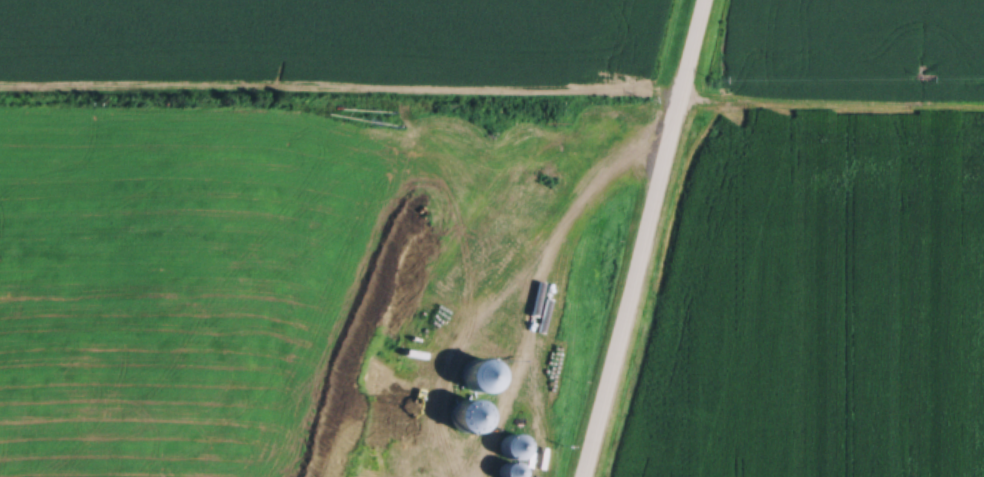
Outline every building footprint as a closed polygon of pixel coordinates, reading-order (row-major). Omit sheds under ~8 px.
[(506,453),(523,449),(519,429),(502,433),(506,453)] [(510,454),(498,470),(507,476),(511,476),(522,463),(510,454)]
